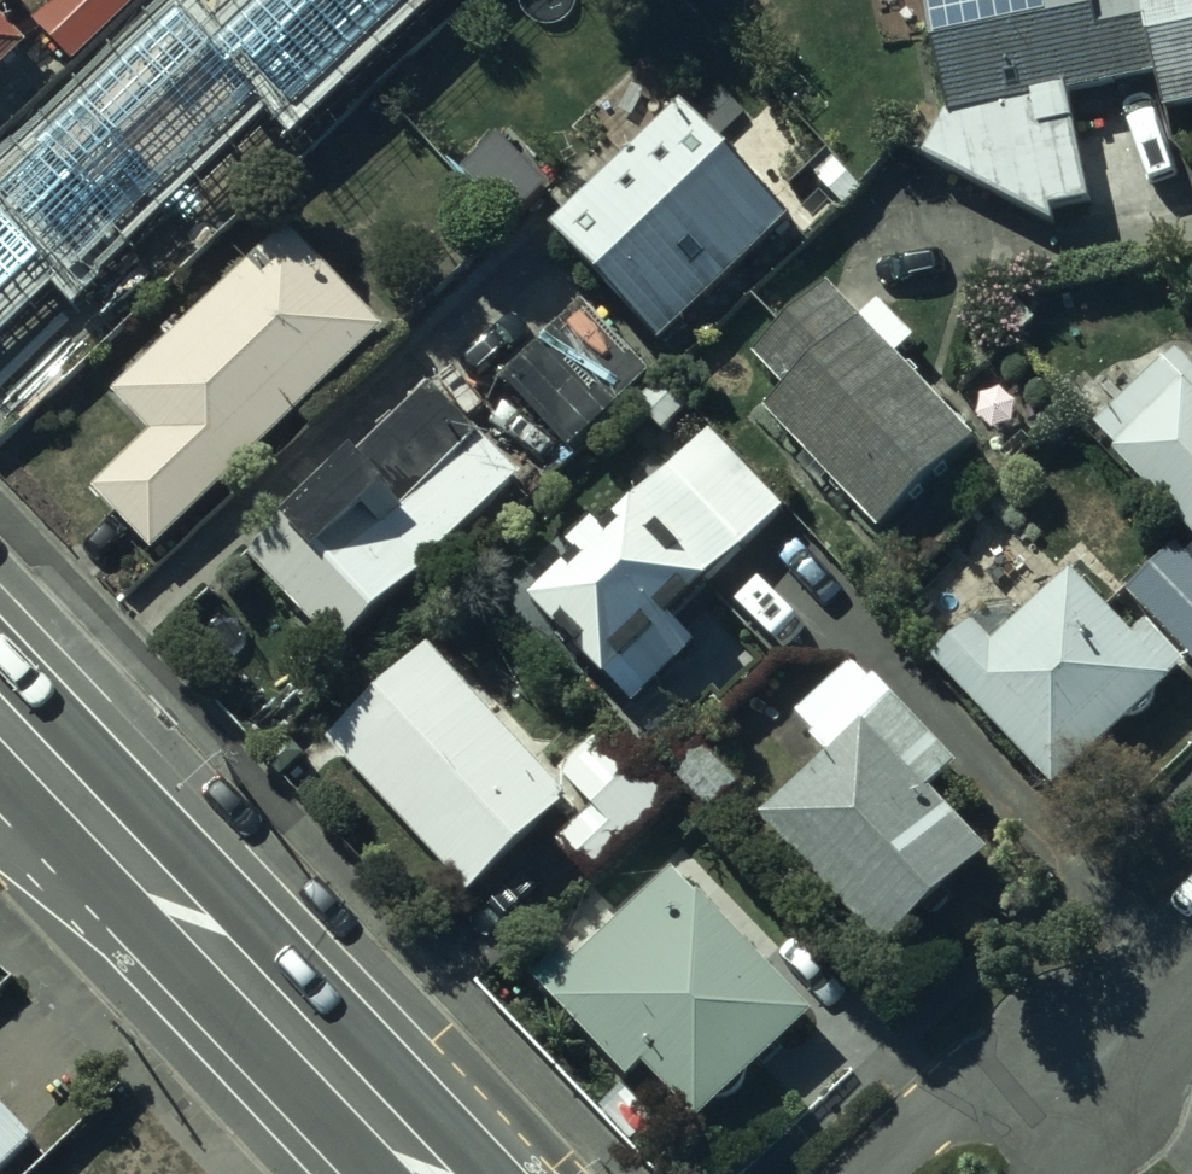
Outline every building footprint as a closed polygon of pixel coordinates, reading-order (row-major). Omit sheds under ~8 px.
[(13,0),(0,0),(0,13),(13,0)] [(35,22),(74,63),(139,0),(58,0),(35,22)] [(946,109),(923,152),(1055,223),(1052,209),(1089,202),(1068,92),(1157,78),(1144,0),(925,0),(946,109)] [(1169,104),(1191,99),(1191,0),(1149,0),(1169,104)] [(26,46),(0,17),(0,70),(26,46)] [(679,104),(548,226),(658,344),(789,221),(679,104)] [(288,227),(112,395),(148,433),(87,491),(99,504),(103,501),(153,554),(387,330),(288,227)] [(826,284),(753,357),(784,390),(763,411),(877,530),(974,438),(898,357),(914,341),(877,304),(862,319),(826,284)] [(584,300),(500,381),(569,452),(652,371),(584,300)] [(1162,362),(1094,429),(1119,454),(1115,458),(1191,536),(1191,393),(1162,362)] [(353,457),(249,557),(325,636),(336,626),(349,639),(519,477),(432,387),(356,460),(353,457)] [(576,556),(530,600),(629,705),(694,644),(669,618),(785,510),(709,429),(602,530),(592,521),(566,545),(576,556)] [(1174,545),(1125,592),(1191,660),(1191,563),(1174,545)] [(984,602),(928,654),(1054,791),(1188,668),(1145,622),(1132,634),(1072,569),(1026,612),(1013,598),(984,602)] [(427,648),(326,740),(468,895),(569,803),(427,648)] [(849,665),(797,714),(814,732),(809,737),(825,754),(758,817),(883,950),(923,913),(930,921),(954,898),(947,890),(987,852),(931,792),(959,766),(874,676),(866,683),(849,665)] [(604,728),(558,772),(593,808),(555,844),(588,877),(671,798),(604,728)] [(685,728),(655,757),(711,815),(741,786),(685,728)] [(813,1015),(673,868),(573,963),(555,945),(526,973),(626,1078),(641,1064),(699,1125),(813,1015)] [(32,1140),(0,1106),(0,1170),(32,1140)]
